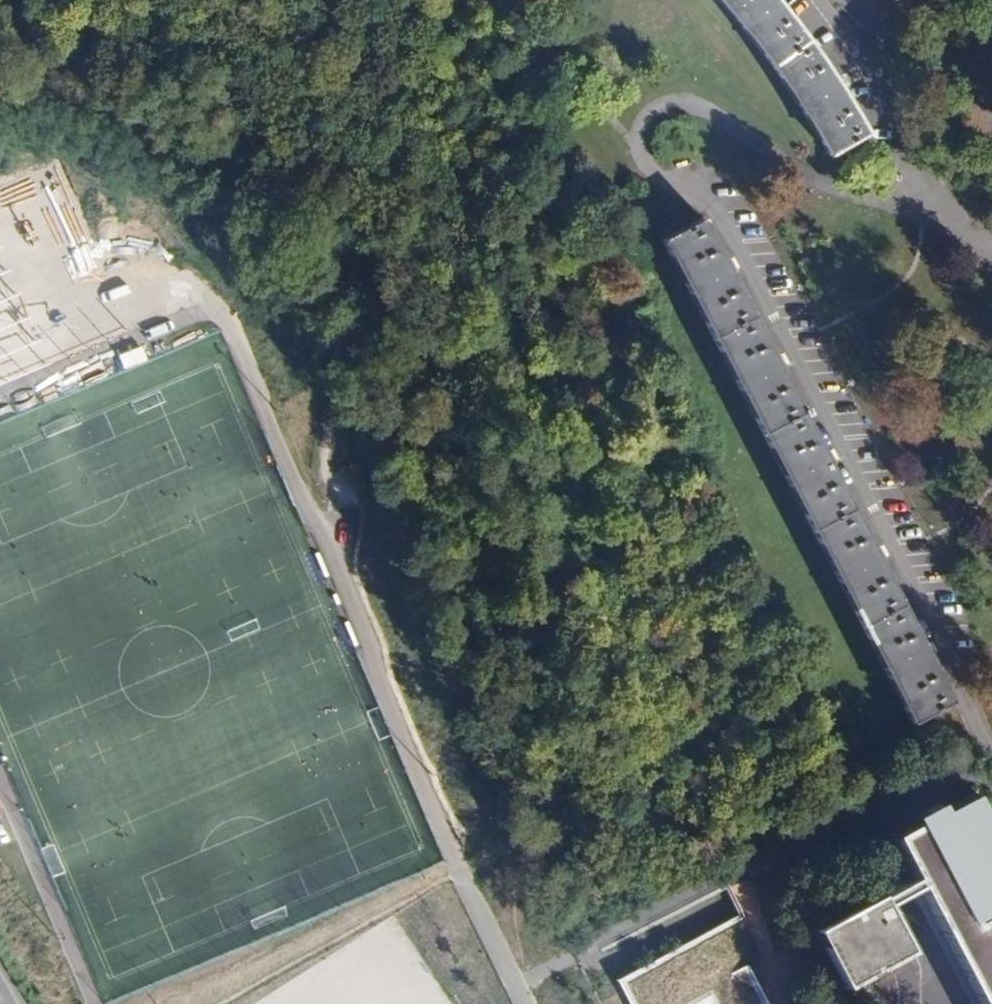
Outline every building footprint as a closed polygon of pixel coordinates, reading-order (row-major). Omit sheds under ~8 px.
[(734,19),(762,54),(783,83),(804,114),(818,136),(830,157),(869,134),(856,112),(842,89),(820,57),(798,26),(777,0),(717,0),(734,19)] [(0,191),(0,380),(102,340),(33,178),(0,191)] [(701,219),(661,239),(909,721),(949,700),(701,219)] [(915,816),(918,822),(894,834),(915,879),(917,882),(919,886),(981,1003),(991,1003),(991,833),(971,793),(942,808),(939,804),(915,816)] [(915,879),(881,896),(885,903),(919,886),(915,879)] [(820,938),(824,945),(841,977),(905,943),(885,903),(881,896),(878,890),(811,926),(818,939),(820,938)] [(620,980),(632,1003),(781,1003),(741,921),(620,980)]
